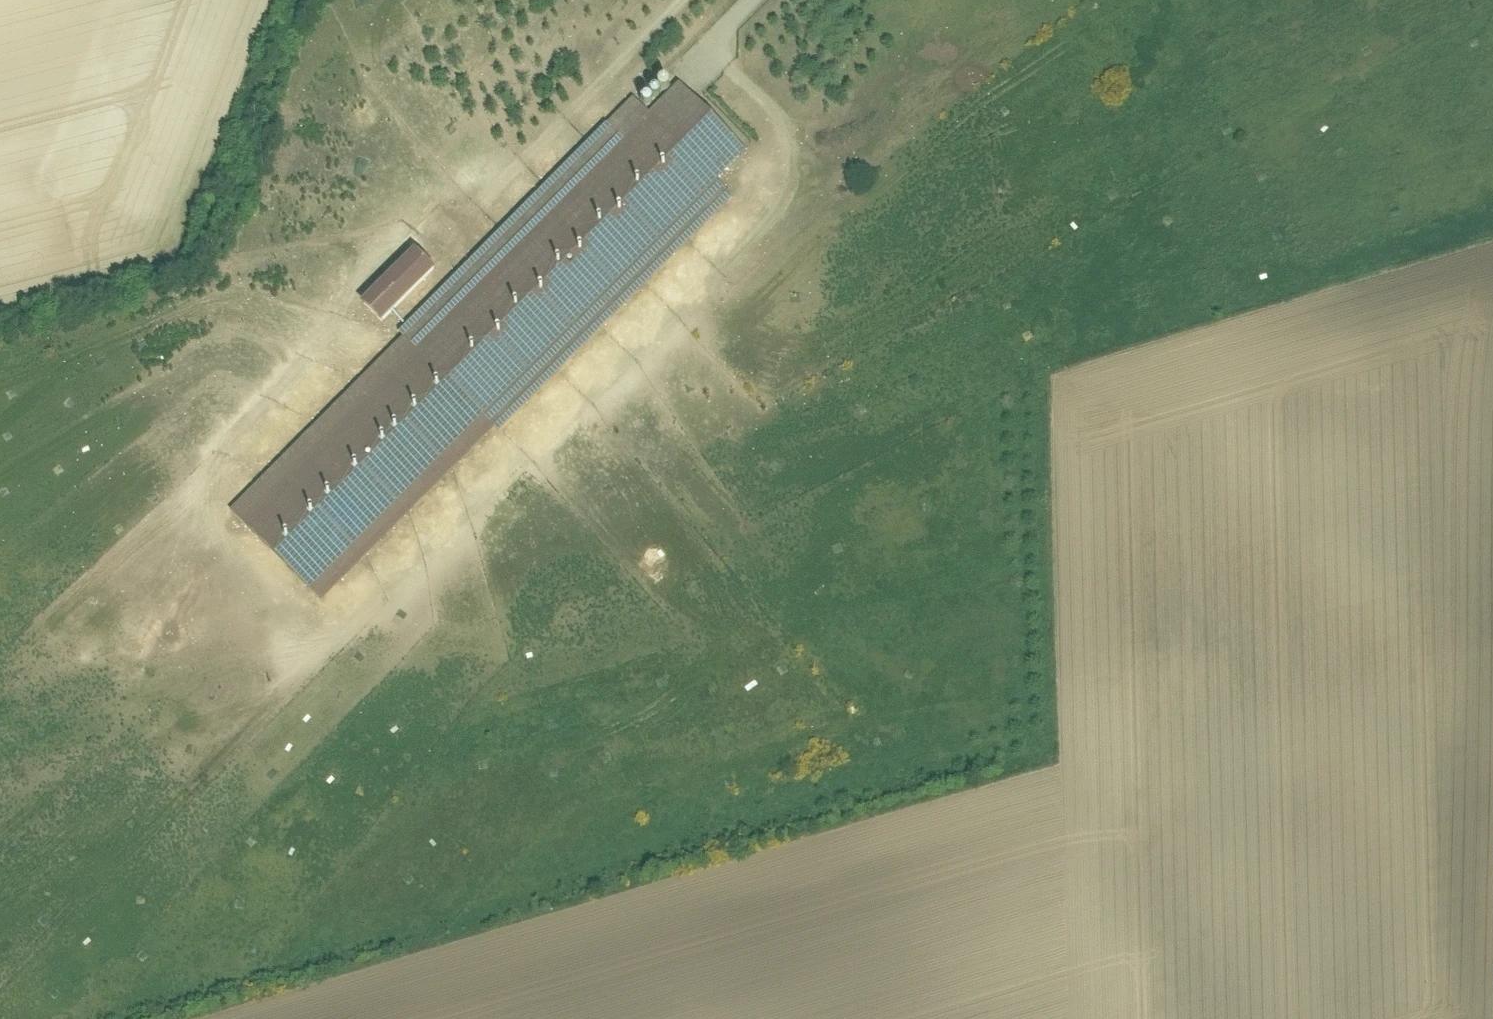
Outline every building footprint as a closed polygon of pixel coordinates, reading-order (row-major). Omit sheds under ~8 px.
[(643,100),(231,507),(326,604),(736,198),(720,182),(751,152),(690,90),(661,119),(643,100)] [(419,250),(364,304),(386,326),(440,272),(419,250)]
